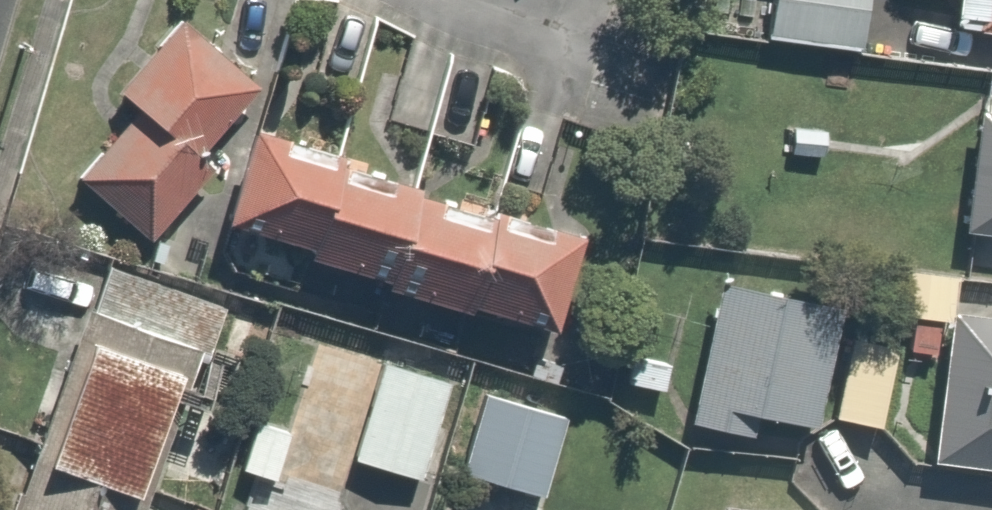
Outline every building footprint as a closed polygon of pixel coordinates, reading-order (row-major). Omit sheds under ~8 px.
[(760,33),(854,45),(860,0),(764,0),(760,33)] [(944,19),(991,25),(991,0),(946,0),(944,19)] [(249,72),(172,11),(108,91),(119,99),(59,175),(147,245),(223,149),(201,132),(249,72)] [(969,97),(953,230),(991,235),(991,100),(969,97)] [(465,299),(539,325),(570,233),(414,186),(415,181),(247,130),(219,213),(298,240),(296,246),(368,270),(365,278),(461,312),(465,299)] [(897,350),(934,353),(941,261),(865,255),(861,309),(900,312),(897,350)] [(166,382),(195,393),(211,350),(239,361),(254,320),(97,261),(27,448),(65,472),(14,482),(4,509),(177,509),(179,505),(127,485),(166,382)] [(751,411),(813,426),(842,304),(715,274),(681,413),(747,429),(751,411)] [(945,311),(929,457),(991,464),(991,367),(945,311)] [(889,341),(843,332),(826,420),(872,429),(889,341)] [(409,470),(442,378),(378,356),(345,447),(409,470)] [(565,415),(474,392),(455,467),(546,490),(565,415)] [(288,419),(253,408),(234,467),(248,471),(269,478),(288,419)] [(345,506),(289,486),(243,487),(234,509),(347,509),(345,506)]
